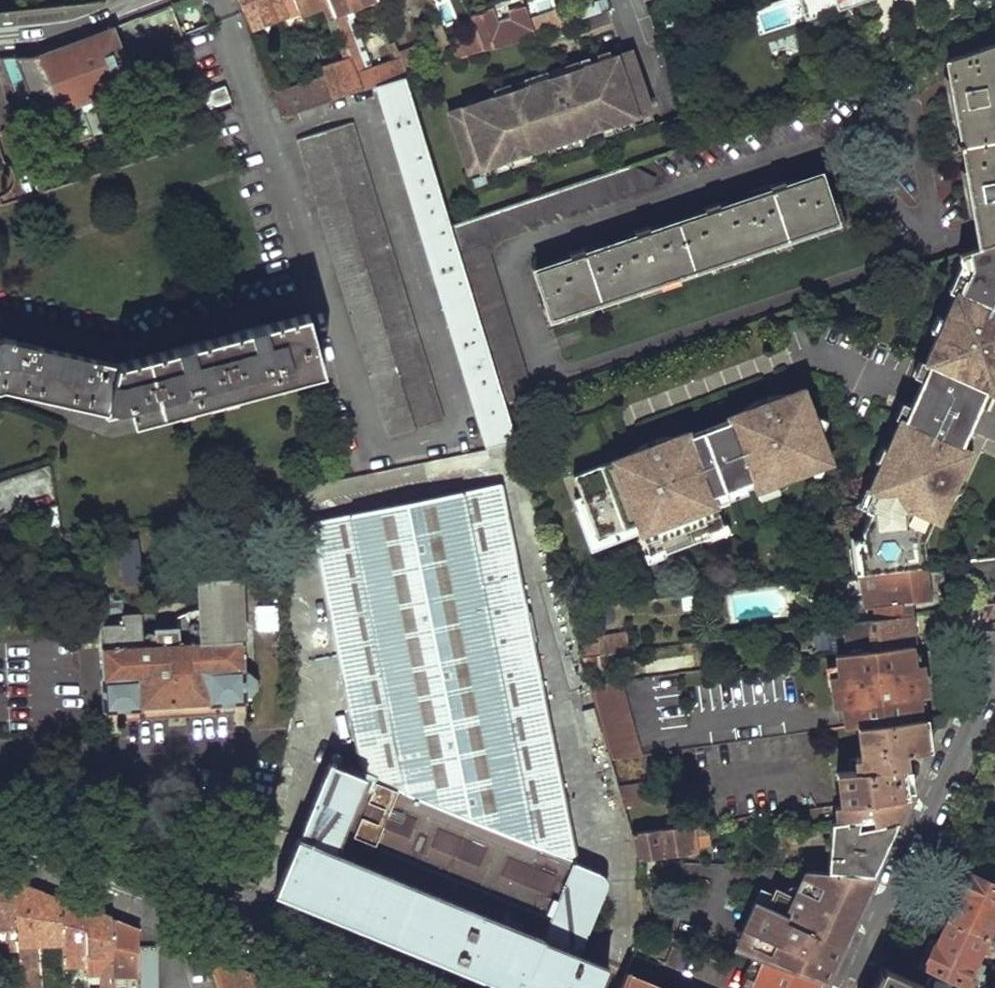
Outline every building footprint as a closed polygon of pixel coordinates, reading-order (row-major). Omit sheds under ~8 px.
[(249,26),(297,9),(294,0),(238,0),(249,26)] [(297,9),(320,0),(294,0),(297,9)] [(534,35),(530,25),(521,0),(506,0),(514,23),(495,29),(489,12),(469,19),(482,52),(534,35)] [(780,28),(807,19),(806,12),(839,0),(777,0),(770,2),(780,28)] [(23,109),(26,122),(136,82),(126,58),(182,36),(168,4),(79,38),(39,54),(16,55),(23,75),(34,103),(23,109)] [(370,67),(348,10),(343,12),(365,69),(370,67)] [(534,35),(565,26),(561,17),(530,25),(534,35)] [(371,62),(387,56),(380,37),(364,43),(371,62)] [(951,56),(981,241),(994,236),(994,41),(951,56)] [(426,70),(416,45),(397,52),(399,57),(406,76),(426,70)] [(632,50),(450,112),(471,172),(653,110),(644,86),(632,50)] [(333,100),(362,91),(347,53),(319,64),(325,79),(333,100)] [(23,75),(16,55),(0,57),(0,76),(23,75)] [(365,69),(355,72),(362,91),(378,84),(406,76),(399,57),(370,67),(365,69)] [(378,84),(487,450),(517,444),(506,407),(451,226),(406,76),(378,84)] [(325,79),(278,96),(286,115),(333,100),(325,79)] [(215,112),(233,106),(226,85),(206,93),(215,112)] [(299,142),(387,437),(444,418),(354,124),(299,142)] [(88,168),(89,176),(108,170),(106,163),(88,168)] [(506,407),(533,398),(492,249),(499,236),(501,237),(507,229),(517,233),(523,224),(533,229),(539,220),(549,225),(556,214),(564,219),(571,208),(579,212),(585,203),(596,207),(602,198),(610,202),(616,194),(625,197),(631,188),(639,191),(646,180),(624,166),(451,226),(506,407)] [(536,269),(552,316),(833,221),(817,173),(536,269)] [(964,247),(966,265),(955,290),(952,288),(940,316),(943,318),(935,335),(932,333),(921,359),(924,360),(918,374),(915,373),(902,402),(904,404),(898,419),(895,417),(882,447),(884,448),(878,463),(875,462),(864,488),(866,489),(858,508),(864,510),(855,530),(856,538),(857,550),(854,551),(857,574),(860,574),(925,566),(923,551),(918,551),(917,540),(922,530),(926,532),(932,518),(937,520),(942,507),(936,504),(943,490),(945,490),(947,490),(949,489),(951,487),(953,482),(953,481),(953,478),(952,475),(950,474),(957,459),(963,462),(968,449),(962,446),(970,430),(980,405),(988,390),(993,392),(994,393),(994,377),(989,374),(994,360),(994,236),(981,241),(964,247)] [(966,265),(964,247),(958,249),(960,263),(949,287),(952,288),(955,290),(966,265)] [(121,413),(131,412),(132,420),(323,364),(306,312),(117,368),(18,341),(3,337),(0,338),(0,383),(9,381),(121,413)] [(943,318),(940,316),(937,315),(929,332),(932,333),(935,335),(943,318)] [(912,372),(915,373),(918,374),(924,360),(921,359),(918,357),(912,372)] [(786,394),(788,398),(775,403),(773,402),(771,401),(768,401),(764,403),(762,405),(762,408),(749,414),(747,409),(732,415),(733,420),(692,435),(690,431),(675,437),(676,441),(663,446),(662,445),(661,445),(660,444),(659,444),(658,444),(656,444),(655,444),(653,445),(652,446),(651,448),(650,450),(650,451),(637,456),(636,452),(576,475),(584,496),(594,492),(609,534),(646,520),(650,530),(654,543),(668,537),(669,542),(714,525),(712,521),(727,515),(720,497),(717,491),(750,479),(759,476),(763,487),(783,480),(791,477),(815,468),(834,461),(806,387),(786,394)] [(987,408),(993,392),(988,390),(980,405),(987,408)] [(777,394),(768,396),(759,400),(755,402),(749,407),(747,409),(749,414),(762,408),(762,405),(764,403),(768,401),(771,401),(773,402),(775,403),(788,398),(786,394),(777,394)] [(904,404),(902,402),(899,401),(892,416),(895,417),(898,419),(904,404)] [(968,449),(976,433),(970,430),(962,446),(968,449)] [(660,438),(654,439),(651,441),(645,444),(638,449),(636,452),(637,456),(650,451),(650,450),(651,448),(652,446),(653,445),(655,444),(656,444),(658,444),(659,444),(660,444),(661,445),(662,445),(663,446),(676,441),(675,437),(667,437),(660,438)] [(884,448),(882,447),(879,446),(872,461),(875,462),(878,463),(884,448)] [(953,482),(963,462),(957,459),(950,474),(952,475),(953,478),(953,481),(953,482)] [(836,467),(834,461),(815,468),(818,475),(836,467)] [(750,479),(717,491),(720,497),(753,485),(750,479)] [(866,489),(864,488),(861,486),(852,505),(858,508),(866,489)] [(502,487),(311,520),(365,776),(328,761),(275,892),(511,987),(599,987),(608,964),(579,952),(601,897),(601,893),(603,889),(604,885),(603,876),(599,872),(595,870),(571,859),(502,487)] [(936,504),(942,507),(951,487),(949,489),(947,490),(945,490),(943,490),(936,504)] [(609,534),(594,492),(584,496),(604,548),(650,530),(646,520),(609,534)] [(11,519),(15,535),(61,526),(57,505),(11,519)] [(730,522),(727,515),(712,521),(714,525),(715,528),(730,522)] [(669,542),(668,537),(654,543),(657,550),(671,545),(669,542)] [(136,538),(116,542),(124,585),(144,582),(136,538)] [(978,573),(994,572),(994,557),(975,560),(978,573)] [(860,574),(863,608),(930,598),(925,566),(860,574)] [(241,669),(237,574),(199,582),(199,602),(200,614),(184,622),(184,629),(176,629),(176,627),(154,627),(155,641),(141,642),(141,620),(121,621),(99,622),(104,715),(243,709),(243,695),(248,695),(260,687),(259,676),(247,670),(241,669)] [(199,602),(175,615),(176,627),(176,629),(184,629),(184,622),(200,614),(199,602)] [(121,611),(121,621),(141,620),(141,610),(121,611)] [(833,641),(833,653),(834,653),(910,644),(914,643),(913,615),(867,621),(870,636),(833,641)] [(583,657),(626,652),(623,633),(594,636),(595,644),(580,647),(583,657)] [(911,653),(910,644),(834,653),(836,661),(837,673),(830,675),(833,692),(840,691),(843,716),(844,726),(858,724),(922,715),(920,707),(917,695),(905,697),(903,681),(915,680),(911,653)] [(796,650),(797,658),(823,654),(822,647),(796,650)] [(583,657),(587,671),(627,666),(626,652),(583,657)] [(920,653),(911,653),(915,680),(903,681),(905,697),(917,695),(920,707),(927,705),(920,653)] [(837,673),(836,661),(829,662),(830,675),(837,673)] [(618,679),(590,683),(596,705),(612,758),(637,755),(639,754),(618,679)] [(840,691),(833,692),(836,717),(843,716),(840,691)] [(838,771),(841,804),(907,795),(904,749),(925,745),(922,715),(858,724),(862,753),(850,756),(851,770),(838,771)] [(637,755),(612,758),(615,766),(637,764),(637,755)] [(653,783),(621,786),(626,804),(655,802),(653,783)] [(907,795),(841,804),(830,805),(832,823),(859,819),(858,826),(896,820),(900,811),(907,795)] [(829,823),(827,870),(871,872),(883,847),(896,820),(858,826),(859,819),(832,823),(829,823)] [(719,820),(696,823),(696,830),(720,826),(719,820)] [(634,831),(637,853),(685,846),(684,832),(691,831),(696,830),(696,823),(634,831)] [(685,846),(637,853),(637,860),(693,852),(691,831),(684,832),(685,846)] [(971,877),(994,889),(994,876),(976,867),(971,877)] [(871,872),(827,870),(815,869),(803,897),(784,888),(775,907),(769,920),(763,917),(756,931),(762,934),(757,945),(765,949),(760,959),(822,978),(837,946),(871,872)] [(0,872),(0,921),(6,921),(9,934),(20,933),(15,878),(0,872)] [(951,922),(986,939),(994,920),(994,889),(971,877),(968,876),(959,896),(963,898),(951,922)] [(15,878),(20,933),(26,987),(40,987),(36,943),(64,944),(61,897),(15,878)] [(87,907),(61,897),(64,944),(65,966),(89,965),(87,907)] [(775,907),(755,898),(732,947),(748,955),(760,959),(765,949),(757,945),(762,934),(756,931),(763,917),(769,920),(775,907)] [(87,907),(89,965),(89,974),(102,973),(103,987),(116,987),(115,975),(112,917),(87,907)] [(112,917),(115,975),(129,974),(129,987),(138,987),(139,939),(139,928),(112,917)] [(927,968),(974,987),(975,987),(978,980),(969,975),(986,939),(951,922),(940,947),(937,947),(927,968)] [(748,955),(736,987),(817,987),(822,978),(760,959),(748,955)] [(209,956),(209,958),(218,987),(276,987),(275,982),(209,956)] [(885,968),(876,987),(924,987),(885,968)] [(626,971),(621,983),(635,987),(667,987),(626,971)]
